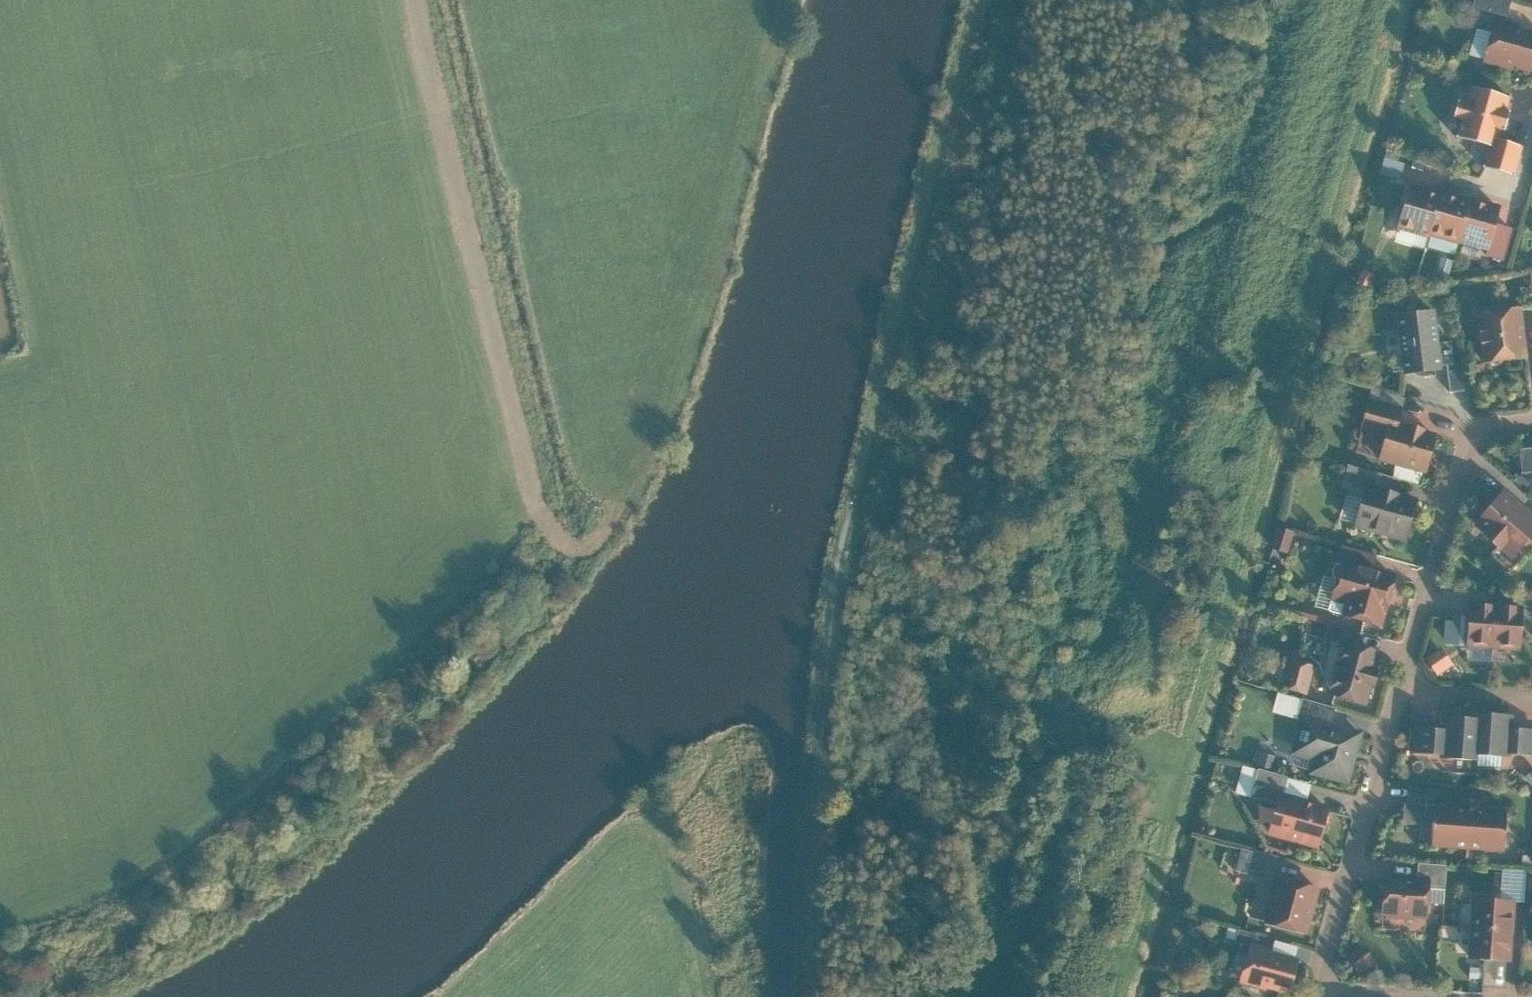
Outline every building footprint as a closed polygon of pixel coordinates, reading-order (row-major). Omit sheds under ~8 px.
[(1468,9),(1504,19),(1509,0),(1471,0),(1468,9)] [(1525,75),(1531,51),(1531,35),(1515,30),(1517,24),(1492,18),(1479,64),(1509,73),(1509,71),(1525,75)] [(1495,144),(1508,100),(1466,88),(1461,105),(1454,104),(1448,122),(1456,124),(1452,137),(1488,147),(1494,149),(1495,144)] [(1519,150),(1495,144),(1494,149),(1488,147),(1481,170),(1511,178),(1519,150)] [(1383,172),(1401,174),(1403,157),(1385,155),(1383,172)] [(1425,235),(1439,193),(1410,184),(1396,226),(1425,235)] [(1453,244),(1467,202),(1439,193),(1425,235),(1453,244)] [(1492,226),(1497,210),(1467,202),(1453,244),(1483,254),(1492,226)] [(1507,230),(1492,226),(1483,254),(1481,260),(1498,264),(1507,230)] [(1449,263),(1438,260),(1434,274),(1445,277),(1449,263)] [(1371,276),(1360,272),(1355,283),(1366,287),(1371,276)] [(1477,364),(1520,360),(1515,311),(1472,315),(1477,364)] [(1439,374),(1434,314),(1394,318),(1399,378),(1439,374)] [(1462,392),(1459,364),(1442,366),(1445,394),(1462,392)] [(1357,432),(1378,438),(1381,428),(1392,431),(1399,410),(1367,402),(1357,432)] [(1423,475),(1431,440),(1392,431),(1381,428),(1378,438),(1373,464),(1423,475)] [(1519,446),(1523,469),(1531,468),(1531,444),(1519,446)] [(1386,471),(1352,462),(1346,480),(1370,487),(1381,490),(1386,471)] [(1531,475),(1523,486),(1531,493),(1531,476),(1531,475)] [(1474,517),(1514,551),(1531,530),(1531,510),(1502,484),(1474,517)] [(1412,540),(1422,501),(1381,490),(1370,487),(1360,528),(1412,540)] [(1271,548),(1288,553),(1294,531),(1277,526),(1271,548)] [(1386,625),(1402,578),(1347,562),(1335,597),(1347,601),(1344,613),(1386,625)] [(1498,601),(1471,599),(1467,643),(1495,645),(1498,601)] [(1523,604),(1498,601),(1495,645),(1521,647),(1523,604)] [(1346,638),(1362,643),(1365,632),(1330,622),(1327,633),(1346,638)] [(1370,702),(1385,649),(1362,643),(1346,638),(1331,691),(1370,702)] [(1441,645),(1425,656),(1438,673),(1454,662),(1441,645)] [(1316,664),(1293,658),(1287,684),(1309,690),(1316,664)] [(1351,782),(1367,729),(1334,720),(1338,704),(1306,695),(1300,715),(1305,716),(1294,752),(1316,759),(1312,771),(1351,782)] [(1511,711),(1475,710),(1473,751),(1509,753),(1509,751),(1531,751),(1531,725),(1511,724),(1511,711)] [(1473,751),(1475,713),(1443,712),(1442,725),(1411,724),(1410,751),(1441,752),(1441,754),(1473,755),(1473,751)] [(1242,765),(1237,792),(1252,795),(1258,768),(1242,765)] [(1255,793),(1277,799),(1282,800),(1289,775),(1262,767),(1255,793)] [(1421,818),(1433,819),(1433,813),(1434,787),(1408,786),(1409,801),(1406,801),(1404,822),(1421,822),(1421,818)] [(1266,832),(1317,848),(1328,815),(1282,800),(1277,799),(1266,832)] [(1470,815),(1433,813),(1433,819),(1431,849),(1468,850),(1470,815)] [(1507,817),(1470,815),(1468,850),(1505,852),(1507,817)] [(1281,855),(1258,850),(1252,872),(1275,878),(1281,855)] [(1418,864),(1418,879),(1431,880),(1430,887),(1444,887),(1444,865),(1418,864)] [(1382,878),(1380,917),(1429,919),(1430,887),(1431,880),(1418,879),(1382,878)] [(1263,923),(1308,935),(1320,893),(1274,881),(1263,923)] [(1506,933),(1509,903),(1475,899),(1472,929),(1506,933)] [(1502,964),(1506,933),(1472,929),(1468,960),(1502,964)] [(1290,991),(1297,956),(1248,946),(1240,980),(1290,991)]
